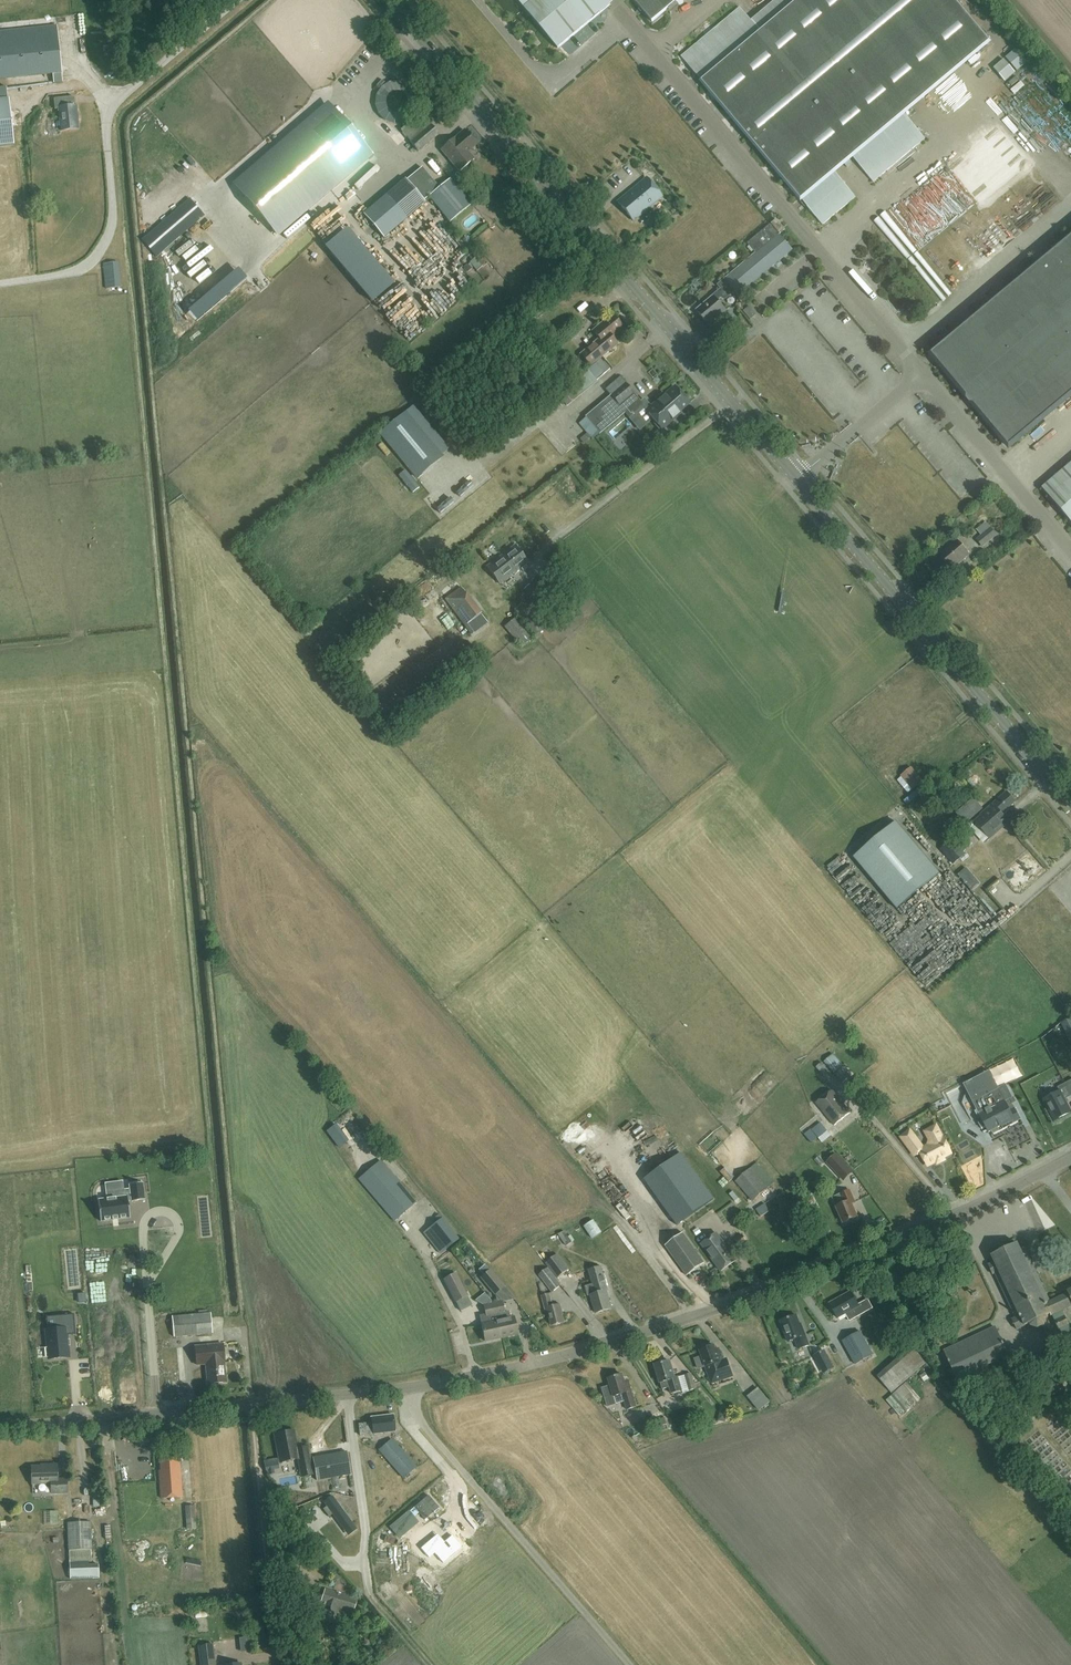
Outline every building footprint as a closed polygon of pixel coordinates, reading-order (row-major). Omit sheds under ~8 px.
[(559,48),(616,0),(518,0),(559,48)] [(652,22),(678,0),(634,0),(652,22)] [(752,21),(740,7),(681,57),(822,225),(856,197),(834,172),(852,157),(873,182),(925,139),(904,113),(989,42),(953,0),(776,0),(752,21)] [(61,73),(59,26),(0,33),(0,79),(61,73)] [(1027,63),(1016,49),(1005,57),(1017,71),(1027,63)] [(347,65),(358,75),(368,65),(357,55),(347,65)] [(1004,59),(993,68),(1005,82),(1015,73),(1004,59)] [(1016,73),(1008,82),(1012,87),(1021,78),(1016,73)] [(339,78),(335,82),(347,93),(351,89),(339,78)] [(61,130),(78,129),(76,107),(75,107),(74,97),(54,99),(55,109),(59,109),(61,130)] [(8,100),(0,101),(0,147),(12,145),(8,100)] [(1070,111),(1070,102),(1070,100),(1047,122),(1053,128),(1070,111)] [(278,235),(371,155),(327,104),(234,184),(278,235)] [(380,106),(382,112),(391,110),(389,104),(380,106)] [(400,130),(409,141),(418,151),(438,134),(424,117),(420,113),(400,130)] [(464,130),(447,144),(440,150),(459,171),(473,159),(467,151),(476,144),(464,130)] [(425,202),(423,200),(427,196),(436,189),(419,168),(406,180),(404,178),(362,214),(383,238),(425,202)] [(646,177),(632,189),(617,201),(633,220),(662,196),(646,177)] [(450,178),(427,196),(449,222),(471,204),(450,178)] [(190,198),(142,240),(157,257),(205,215),(190,198)] [(922,218),(917,204),(905,208),(911,223),(922,218)] [(955,297),(889,210),(878,218),(944,305),(955,297)] [(942,228),(938,221),(951,214),(949,211),(915,229),(920,240),(942,228)] [(470,230),(483,221),(478,213),(464,222),(470,230)] [(316,225),(321,231),(330,222),(325,217),(316,225)] [(780,234),(785,229),(777,219),(771,223),(780,234)] [(729,292),(727,290),(732,287),(738,295),(792,251),(770,225),(748,243),(757,253),(719,285),(722,288),(697,309),(710,324),(726,311),(716,300),(721,296),(722,298),(723,298),(725,298),(728,295),(729,294),(729,292)] [(347,227),(325,245),(372,301),(394,282),(347,227)] [(980,236),(975,239),(987,255),(991,252),(980,236)] [(931,354),(967,397),(966,400),(970,405),(974,405),(1009,447),(1070,396),(1070,237),(931,354)] [(962,238),(953,242),(957,250),(965,247),(962,238)] [(971,251),(953,267),(957,271),(974,255),(971,251)] [(105,290),(119,288),(117,263),(103,264),(105,290)] [(238,269),(188,311),(196,321),(246,279),(238,269)] [(593,330),(600,339),(582,355),(590,366),(617,345),(611,337),(616,333),(615,331),(621,326),(612,314),(593,330)] [(527,323),(532,330),(539,325),(534,318),(527,323)] [(610,369),(601,359),(568,386),(577,397),(610,369)] [(651,407),(646,401),(642,401),(641,402),(619,377),(619,378),(619,377),(620,378),(606,390),(610,395),(585,417),(586,418),(579,424),(591,436),(598,430),(600,433),(623,413),(630,420),(643,409),(643,410),(644,409),(656,423),(655,424),(660,429),(661,428),(662,430),(677,417),(676,415),(689,403),(675,387),(651,407)] [(380,434),(416,477),(442,456),(406,412),(380,434)] [(1043,488),(1070,521),(1070,464),(1043,488)] [(982,546),(997,535),(986,522),(976,529),(981,535),(976,539),(982,546)] [(957,539),(939,554),(952,569),(969,554),(957,539)] [(499,584),(527,562),(514,545),(486,567),(499,584)] [(531,597),(537,592),(530,584),(524,589),(531,597)] [(471,635),(488,623),(461,587),(444,599),(464,626),(464,625),(471,635)] [(550,622),(530,597),(514,610),(535,635),(550,622)] [(521,647),(533,636),(517,616),(504,627),(521,647)] [(911,768),(900,777),(911,791),(923,782),(911,768)] [(946,789),(935,798),(941,806),(953,797),(946,789)] [(993,804),(1003,815),(1009,809),(1008,808),(1015,802),(1006,791),(993,804)] [(1003,815),(993,804),(981,814),(982,816),(975,822),(990,839),(1009,822),(1003,815)] [(974,815),(965,805),(957,813),(965,822),(974,815)] [(897,909),(939,873),(896,822),(854,857),(897,909)] [(940,849),(953,864),(960,858),(965,854),(957,845),(952,849),(947,843),(940,849)] [(978,884),(966,869),(958,876),(971,890),(978,884)] [(1063,1024),(1070,1040),(1070,1020),(1063,1024)] [(824,1061),(833,1072),(842,1065),(833,1054),(824,1061)] [(829,1081),(834,1077),(821,1062),(816,1067),(829,1081)] [(842,1082),(847,1078),(839,1069),(834,1074),(842,1082)] [(989,1071),(964,1084),(973,1101),(989,1132),(991,1130),(993,1133),(999,1129),(998,1127),(1001,1125),(1003,1128),(1020,1119),(1010,1099),(1013,1098),(1006,1084),(998,1088),(989,1071)] [(1065,1083),(1057,1087),(1059,1090),(1043,1099),(1054,1120),(1070,1111),(1064,1099),(1070,1095),(1070,1094),(1065,1083)] [(834,1125),(850,1112),(832,1090),(816,1103),(834,1125)] [(1057,1132),(1063,1140),(1070,1134),(1070,1124),(1069,1122),(1057,1132)] [(822,1142),(830,1135),(820,1123),(812,1130),(811,1129),(804,1135),(811,1143),(818,1138),(822,1142)] [(929,1163),(937,1159),(938,1161),(943,1158),(942,1156),(949,1152),(941,1137),(935,1127),(927,1131),(931,1140),(930,1146),(922,1150),(929,1163)] [(914,1149),(921,1146),(910,1131),(901,1137),(911,1150),(914,1149)] [(681,1153),(645,1179),(677,1225),(714,1199),(681,1153)] [(827,1162),(836,1172),(844,1180),(852,1172),(844,1164),(835,1155),(827,1162)] [(394,1221),(415,1202),(380,1161),(358,1179),(394,1221)] [(753,1201),(768,1188),(751,1167),(735,1181),(753,1201)] [(107,1192),(97,1194),(100,1215),(130,1211),(128,1195),(131,1195),(144,1194),(142,1176),(129,1178),(130,1183),(106,1186),(107,1192)] [(800,1183),(795,1178),(789,1183),(794,1188),(800,1183)] [(855,1202),(849,1190),(840,1194),(833,1197),(837,1207),(844,1223),(857,1217),(851,1204),(855,1202)] [(807,1208),(815,1202),(809,1194),(801,1200),(807,1208)] [(762,1217),(770,1212),(765,1203),(756,1208),(762,1217)] [(595,1216),(588,1220),(594,1232),(601,1228),(595,1216)] [(448,1247),(459,1239),(442,1218),(431,1227),(448,1247)] [(406,1220),(402,1224),(409,1231),(413,1228),(406,1220)] [(704,1262),(683,1232),(665,1245),(686,1275),(704,1262)] [(721,1271),(736,1260),(717,1233),(702,1243),(721,1271)] [(735,1239),(739,1245),(746,1240),(742,1234),(735,1239)] [(1047,1302),(1049,1302),(1029,1258),(1031,1257),(1026,1247),(1021,1249),(1018,1243),(992,1255),(995,1261),(988,1264),(993,1274),(995,1273),(1015,1317),(1012,1319),(1017,1328),(1029,1322),(1031,1325),(1038,1327),(1044,1324),(1046,1317),(1046,1316),(1050,1314),(1050,1315),(1053,1314),(1047,1302)] [(569,1270),(557,1254),(546,1263),(558,1278),(569,1270)] [(596,1312),(611,1308),(606,1290),(608,1290),(601,1266),(589,1270),(595,1293),(591,1295),(596,1312)] [(552,1292),(560,1285),(546,1268),(538,1275),(552,1292)] [(481,1277),(494,1294),(503,1287),(489,1270),(481,1277)] [(468,1297),(456,1274),(444,1280),(456,1302),(468,1297)] [(1053,1314),(1064,1338),(1070,1335),(1070,1329),(1064,1315),(1064,1316),(1061,1310),(1070,1305),(1070,1289),(1067,1291),(1068,1293),(1049,1302),(1047,1302),(1053,1314)] [(849,1321),(854,1318),(873,1308),(867,1299),(858,1304),(851,1291),(830,1303),(838,1317),(845,1313),(849,1321)] [(552,1325),(564,1322),(562,1314),(563,1314),(560,1304),(553,1306),(549,1294),(541,1296),(546,1311),(548,1311),(552,1325)] [(485,1341),(502,1337),(518,1334),(514,1317),(510,1318),(509,1311),(505,1312),(503,1301),(484,1306),(486,1314),(480,1316),(485,1341)] [(199,1314),(193,1314),(195,1334),(212,1333),(210,1313),(207,1314),(207,1310),(198,1311),(199,1314)] [(48,1348),(46,1348),(47,1357),(49,1357),(49,1359),(69,1357),(67,1335),(76,1334),(74,1314),(54,1316),(56,1329),(47,1330),(46,1330),(48,1348)] [(172,1316),(174,1336),(195,1334),(193,1314),(172,1316)] [(798,1348),(809,1344),(802,1327),(801,1328),(796,1315),(780,1321),(788,1341),(795,1339),(798,1348)] [(957,1378),(1008,1354),(995,1327),(944,1351),(957,1378)] [(855,1364),(873,1354),(860,1331),(843,1341),(855,1364)] [(900,1334),(891,1342),(898,1349),(907,1342),(900,1334)] [(213,1344),(195,1346),(196,1360),(196,1366),(205,1365),(207,1383),(217,1382),(213,1344)] [(223,1344),(213,1344),(217,1382),(226,1381),(224,1361),(223,1352),(223,1344)] [(719,1351),(716,1352),(714,1345),(706,1348),(706,1345),(701,1347),(702,1349),(700,1350),(702,1356),(695,1358),(698,1368),(706,1366),(712,1383),(732,1376),(728,1362),(724,1364),(719,1351)] [(891,1393),(926,1364),(911,1347),(877,1376),(891,1393)] [(823,1350),(815,1355),(820,1364),(825,1373),(833,1369),(828,1359),(823,1350)] [(675,1378),(669,1361),(655,1365),(663,1390),(670,1388),(671,1394),(682,1391),(683,1393),(696,1389),(691,1374),(675,1378)] [(611,1385),(603,1388),(605,1397),(614,1395),(616,1403),(625,1401),(628,1409),(636,1407),(628,1382),(625,1383),(622,1374),(609,1378),(611,1385)] [(900,1416),(921,1398),(907,1382),(886,1400),(900,1416)] [(761,1384),(749,1391),(762,1411),(773,1404),(761,1384)] [(393,1415),(371,1417),(372,1422),(359,1424),(360,1435),(395,1431),(393,1415)] [(348,1416),(315,1426),(320,1442),(353,1432),(348,1416)] [(665,1418),(659,1420),(661,1427),(667,1424),(665,1418)] [(299,1461),(309,1459),(307,1447),(297,1448),(294,1430),(275,1434),(280,1462),(298,1459),(299,1461)] [(405,1477),(417,1466),(392,1439),(379,1450),(405,1477)] [(346,1452),(313,1458),(314,1465),(317,1480),(350,1474),(346,1452)] [(161,1497),(181,1496),(178,1456),(159,1457),(160,1469),(159,1469),(161,1497)] [(302,1476),(312,1474),(309,1459),(299,1461),(302,1476)] [(52,1493),(67,1493),(66,1479),(58,1479),(57,1464),(47,1465),(47,1466),(32,1466),(32,1484),(52,1483),(52,1493)] [(327,1506),(323,1508),(329,1516),(332,1513),(344,1529),(353,1523),(332,1495),(323,1501),(327,1506)] [(187,1528),(196,1528),(194,1505),(185,1506),(187,1528)] [(339,1543),(346,1532),(326,1521),(320,1532),(339,1543)] [(92,1549),(91,1522),(67,1523),(68,1550),(92,1549)] [(462,1547),(452,1534),(441,1544),(434,1536),(420,1548),(429,1558),(434,1554),(443,1563),(462,1547)] [(350,1551),(344,1555),(351,1565),(357,1562),(350,1551)] [(99,1578),(98,1565),(69,1566),(70,1579),(99,1578)] [(336,1606),(338,1607),(353,1612),(357,1598),(325,1588),(323,1596),(329,1598),(328,1601),(337,1603),(336,1606)] [(305,1602),(308,1592),(296,1589),(293,1598),(305,1602)] [(321,1602),(324,1603),(319,1618),(333,1623),(338,1607),(336,1606),(337,1603),(328,1601),(329,1598),(323,1596),(321,1602)] [(305,1602),(289,1597),(287,1605),(303,1610),(305,1602)] [(241,1647),(251,1646),(251,1633),(241,1633),(241,1647)] [(201,1664),(215,1664),(212,1645),(198,1647),(201,1664)]
